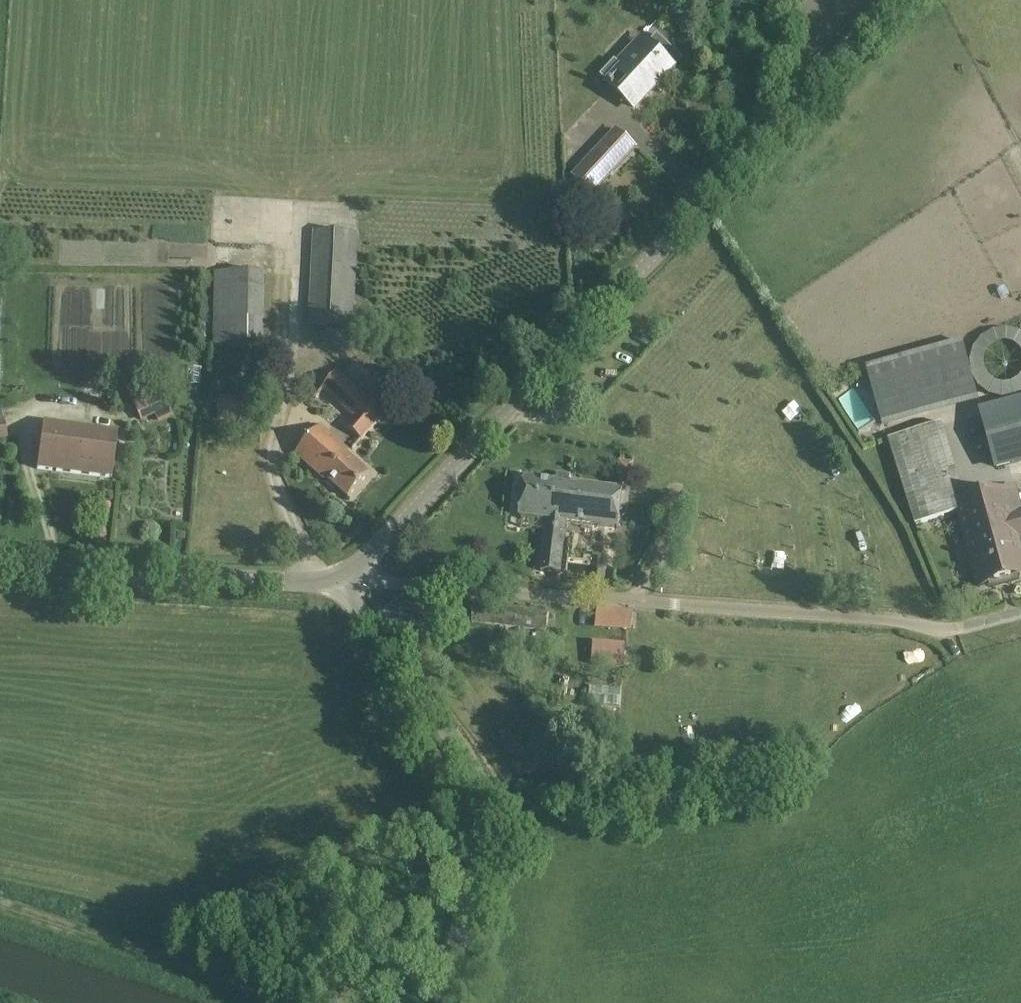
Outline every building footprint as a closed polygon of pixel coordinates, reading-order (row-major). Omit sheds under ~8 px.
[(694,31),(683,34),(686,43),(695,40),(697,40),(694,31)] [(615,61),(600,77),(610,86),(609,87),(613,90),(614,89),(633,107),(669,68),(673,72),(684,60),(657,36),(626,70),(615,61)] [(596,154),(574,177),(593,194),(614,171),(635,148),(626,140),(617,131),(596,154)] [(315,233),(310,326),(369,328),(371,309),(354,308),(358,235),(315,233)] [(211,345),(263,345),(264,275),(214,273),(211,345)] [(962,344),(867,369),(879,417),(975,391),(962,344)] [(387,415),(340,373),(325,390),(358,420),(350,428),(364,441),(387,415)] [(130,396),(142,422),(170,410),(158,383),(130,396)] [(975,391),(879,417),(884,432),(979,407),(975,391)] [(220,396),(219,420),(242,422),(243,397),(220,396)] [(981,415),(996,468),(1015,463),(1006,429),(1020,425),(1020,404),(981,415)] [(8,439),(2,408),(0,409),(0,440),(8,439)] [(117,434),(43,424),(37,469),(111,480),(117,434)] [(1006,429),(1015,463),(1020,461),(1020,425),(1006,429)] [(936,427),(906,435),(923,490),(951,482),(936,427)] [(326,478),(348,498),(369,473),(347,453),(349,451),(322,428),(297,455),(324,480),(326,478)] [(923,490),(906,435),(888,440),(915,525),(933,520),(923,490)] [(621,461),(619,474),(632,476),(634,463),(621,461)] [(557,483),(524,479),(519,517),(546,521),(540,571),(562,574),(569,524),(621,530),(626,490),(558,481),(557,483)] [(951,482),(923,490),(933,520),(959,512),(957,505),(959,504),(958,504),(951,482)] [(957,505),(959,512),(979,587),(1020,576),(1020,556),(1017,540),(1020,539),(1020,509),(1015,489),(1004,492),(1002,492),(1002,493),(959,504),(957,505)] [(474,603),(472,625),(541,633),(547,634),(549,612),(543,612),(474,603)] [(631,633),(635,609),(610,605),(606,629),(631,633)] [(592,642),(591,665),(625,666),(626,643),(592,642)]
